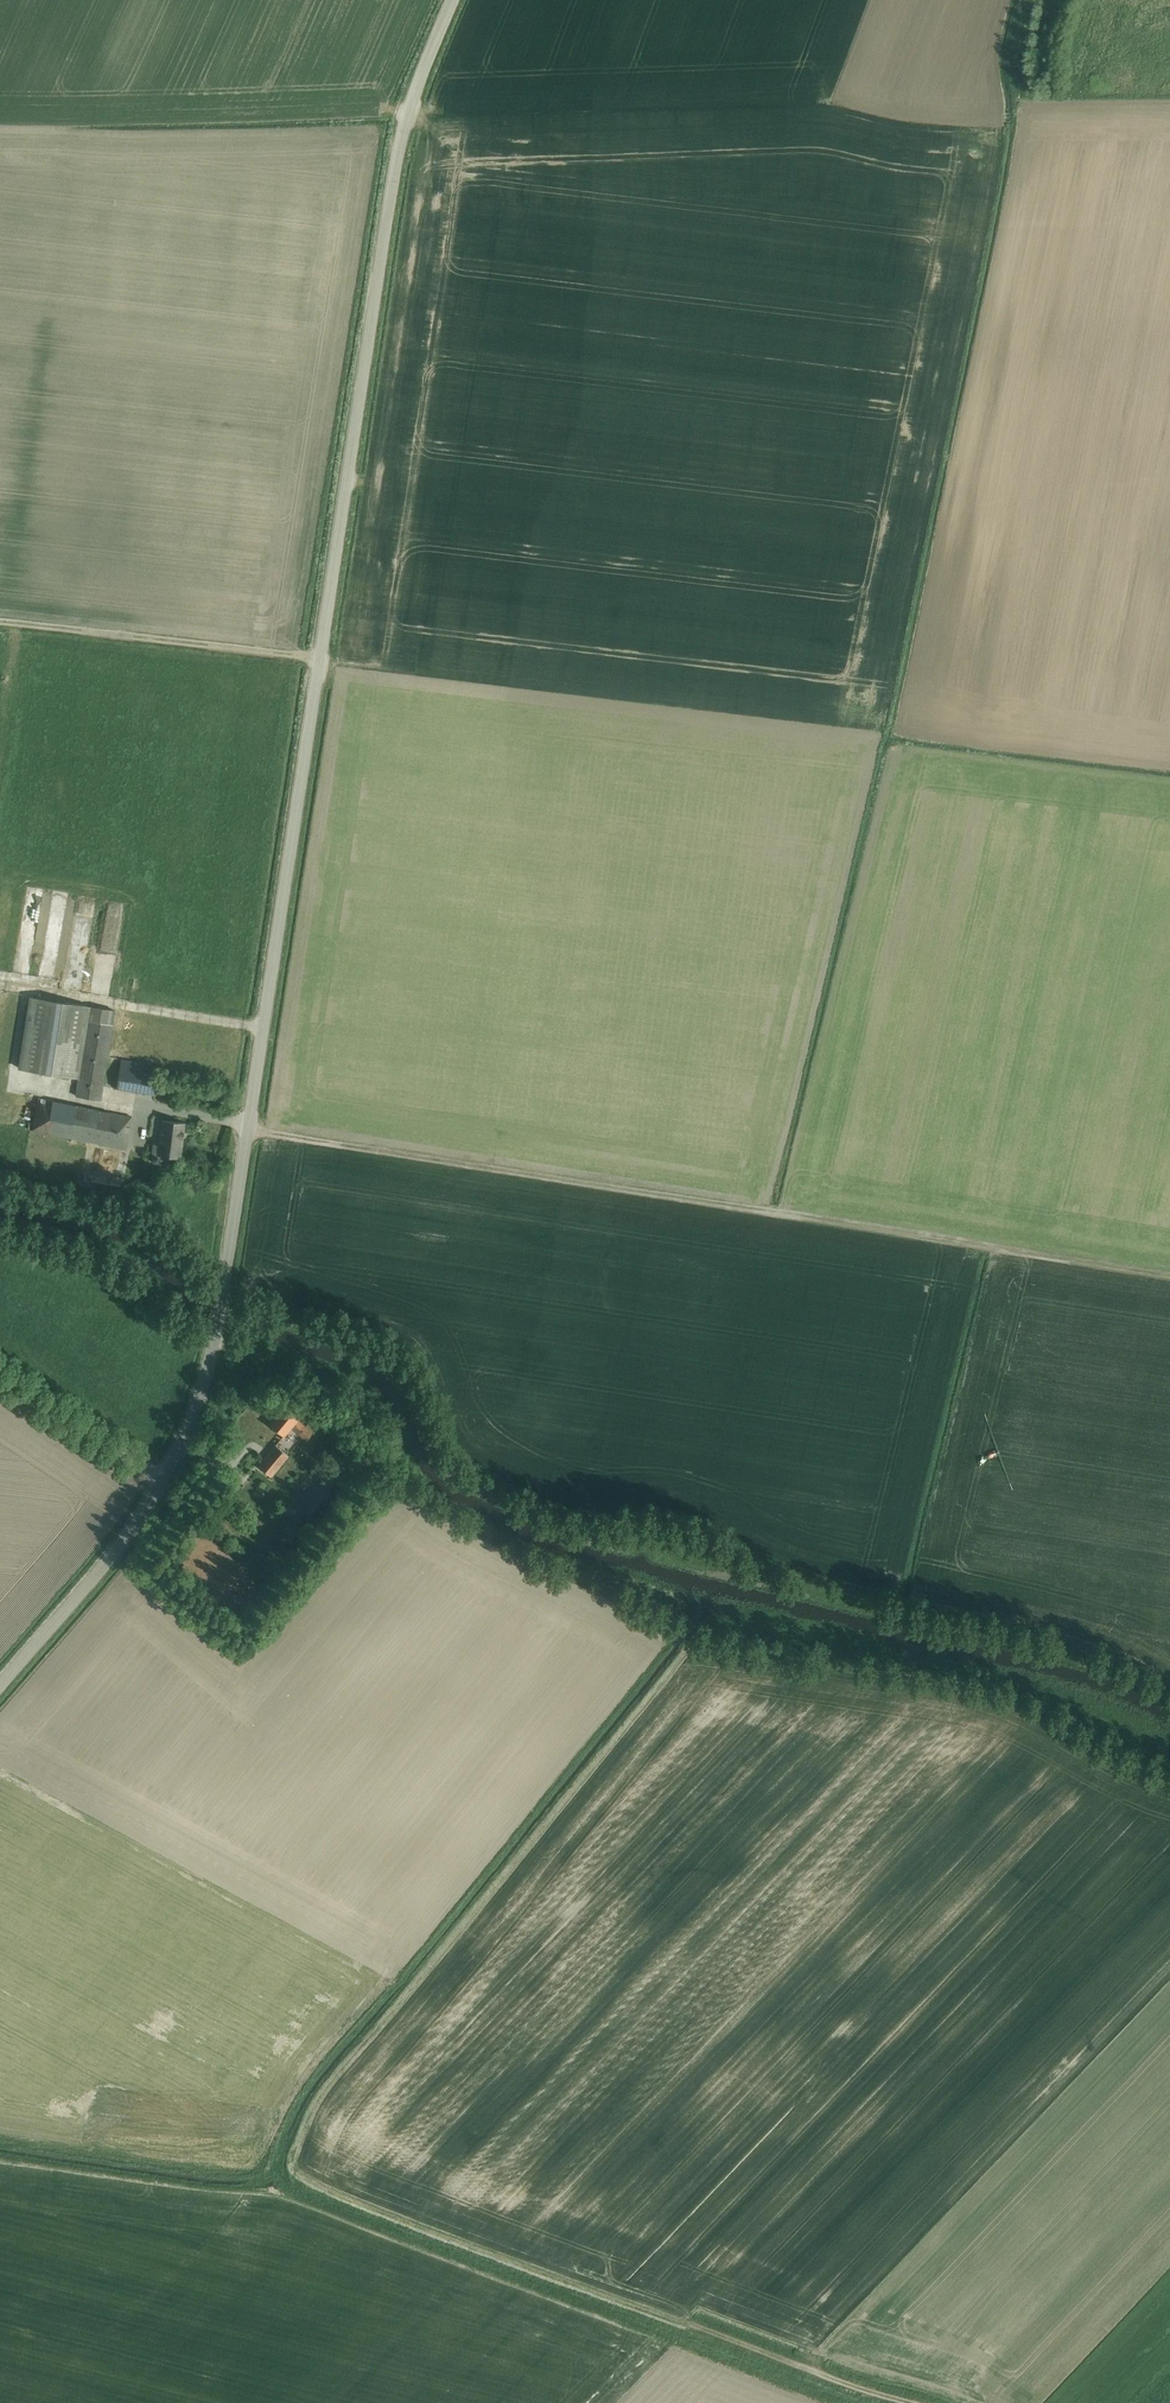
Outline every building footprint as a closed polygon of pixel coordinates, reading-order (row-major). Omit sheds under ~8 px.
[(30,998),(19,1073),(78,1082),(76,1096),(100,1100),(112,1025),(114,1010),(90,1007),(30,998)] [(155,1095),(158,1075),(119,1069),(116,1088),(155,1095)] [(131,1116),(38,1098),(31,1130),(124,1149),(131,1116)] [(184,1122),(161,1119),(158,1143),(153,1143),(151,1154),(180,1158),(184,1122)] [(293,1164),(293,1156),(272,1156),(272,1164),(293,1164)] [(87,1173),(84,1186),(118,1191),(121,1178),(87,1173)] [(307,1439),(312,1432),(283,1407),(270,1423),(285,1435),(292,1427),(307,1439)] [(258,1466),(271,1477),(288,1456),(275,1445),(258,1466)]
